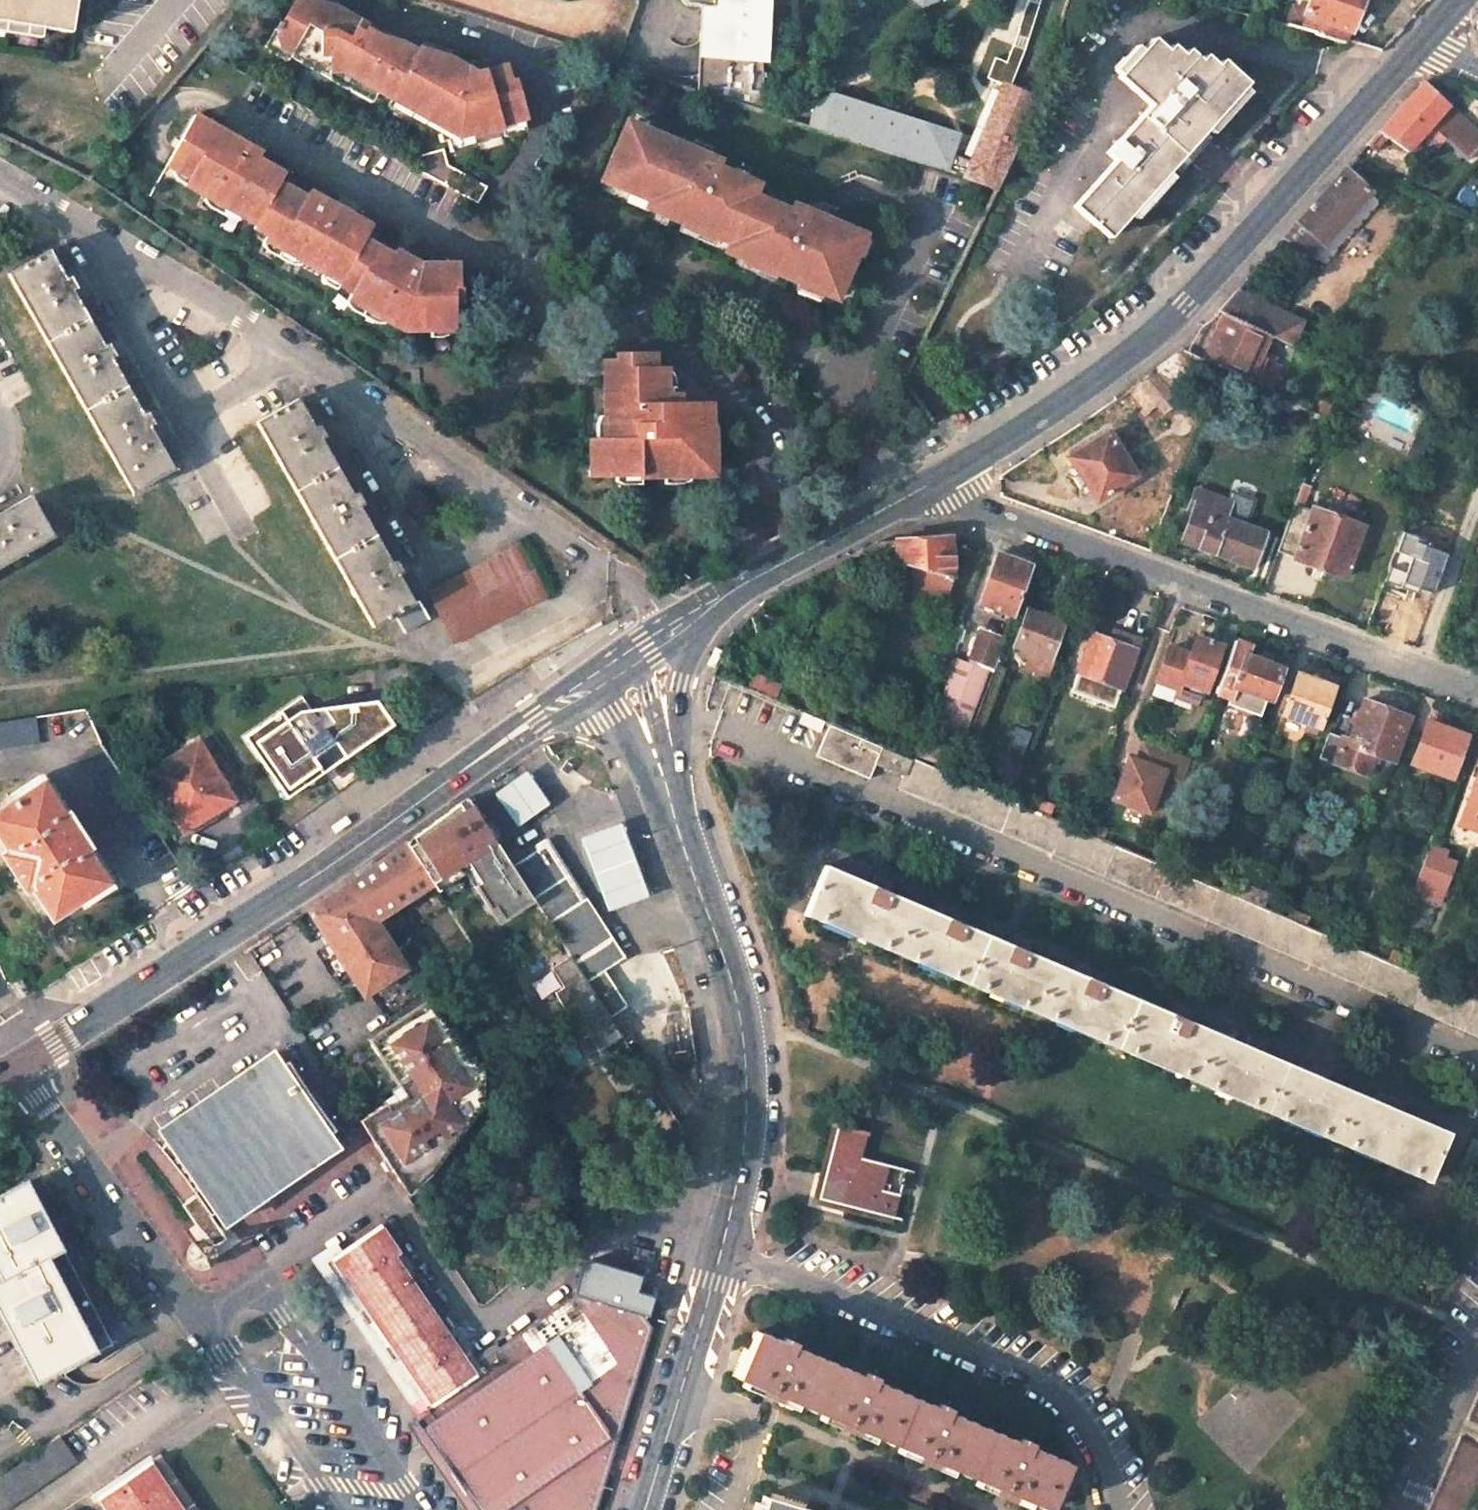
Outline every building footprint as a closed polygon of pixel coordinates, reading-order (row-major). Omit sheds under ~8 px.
[(72,32),(77,0),(0,0),(0,21),(72,32)] [(339,7),(335,0),(302,0),(301,0),(293,0),(280,20),(278,19),(274,26),(280,41),(295,49),(292,56),(328,77),(331,70),(342,68),(357,77),(378,90),(392,98),(394,93),(395,92),(418,51),(405,44),(385,37),(383,31),(367,26),(339,7)] [(762,113),(761,88),(760,72),(760,60),(759,51),(758,28),(757,11),(757,0),(670,0),(670,3),(675,8),(695,8),(695,34),(690,34),(690,58),(690,70),(691,91),(762,113)] [(986,79),(1004,85),(1009,88),(1023,52),(1040,0),(1027,0),(1014,42),(1005,63),(994,59),(986,79)] [(1307,11),(1295,6),(1287,26),(1344,43),(1345,40),(1350,27),(1360,0),(1312,0),(1307,11)] [(295,49),(280,41),(274,26),(263,45),(289,60),(292,56),(295,49)] [(1153,38),(1118,77),(1150,106),(1106,153),(1114,160),(1074,206),(1108,238),(1193,144),(1247,83),(1221,60),(1217,65),(1205,55),(1200,61),(1187,49),(1182,55),(1171,45),(1166,50),(1153,38)] [(478,73),(453,59),(450,50),(422,43),(418,51),(395,92),(416,106),(414,110),(436,123),(441,142),(448,140),(474,133),(475,138),(488,135),(504,131),(502,125),(527,118),(516,81),(513,82),(508,64),(478,73)] [(616,58),(613,67),(627,71),(629,62),(616,58)] [(328,77),(349,89),(350,89),(357,77),(342,68),(331,70),(328,77)] [(378,90),(357,77),(350,89),(372,102),(378,90)] [(1423,82),(1389,120),(1368,144),(1377,151),(1386,137),(1408,151),(1425,133),(1431,126),(1445,139),(1467,160),(1477,148),(1477,132),(1423,82)] [(1004,85),(969,168),(966,176),(998,185),(1016,147),(1034,97),(1009,88),(1004,85)] [(389,103),(410,116),(414,110),(416,106),(395,92),(394,93),(392,98),(389,103)] [(969,168),(980,142),(831,96),(815,102),(813,108),(834,114),(837,104),(938,135),(952,161),(960,163),(964,168),(969,169),(969,168)] [(938,135),(837,104),(834,114),(813,108),(807,127),(966,176),(969,169),(964,168),(960,163),(952,161),(938,135)] [(205,198),(239,218),(256,227),(280,185),(284,177),(258,161),(247,155),(250,148),(230,137),(196,117),(167,166),(175,171),(190,180),(185,187),(205,198)] [(505,136),(530,129),(527,118),(502,125),(504,131),(505,136)] [(647,208),(731,243),(750,196),(754,187),(715,170),(718,165),(626,126),(603,181),(650,200),(647,208)] [(1445,139),(1431,126),(1425,133),(1440,146),(1445,139)] [(474,133),(448,140),(451,151),(477,144),(475,138),(474,133)] [(446,164),(443,147),(412,156),(408,164),(477,203),(487,187),(446,164)] [(262,155),(250,148),(247,155),(258,161),(262,155)] [(1371,192),(1345,169),(1297,222),(1317,239),(1324,245),(1371,192)] [(177,182),(185,187),(190,180),(175,171),(172,176),(177,182)] [(317,206),(305,199),(280,185),(256,227),(253,231),(266,240),(264,242),(301,263),(321,274),(340,285),(365,242),(368,236),(357,229),(361,223),(340,210),(321,199),(317,206)] [(321,199),(310,192),(305,199),(317,206),(321,199)] [(777,272),(836,297),(861,235),(790,205),(787,211),(750,196),(731,243),(728,251),(777,272)] [(207,209),(230,221),(238,221),(239,218),(205,198),(203,201),(207,209)] [(1284,237),(1303,254),(1317,239),(1297,222),(1291,229),(1284,237)] [(372,229),(361,223),(357,229),(368,236),(372,229)] [(266,253),(290,267),(299,268),(301,263),(264,242),(262,246),(266,253)] [(402,257),(394,252),(391,257),(365,242),(340,285),(339,287),(351,295),(348,302),(385,323),(403,334),(428,332),(449,330),(455,330),(454,304),(453,291),(458,291),(457,266),(419,267),(402,257)] [(66,279),(50,250),(45,252),(8,274),(133,493),(166,473),(174,469),(104,346),(72,290),(66,279)] [(325,286),(336,292),(339,287),(340,285),(321,274),(325,286)] [(453,291),(454,304),(462,303),(462,291),(458,291),(453,291)] [(1302,321),(1236,291),(1218,311),(1225,314),(1270,336),(1291,346),(1302,321)] [(350,312),(374,326),(383,326),(385,323),(348,302),(346,305),(350,312)] [(1270,336),(1225,314),(1214,336),(1203,359),(1248,380),(1263,350),(1270,336)] [(449,330),(428,332),(429,340),(442,340),(450,336),(449,330)] [(1263,350),(1248,380),(1268,389),(1279,365),(1272,362),(1274,356),(1263,350)] [(1196,376),(1176,353),(1153,370),(1173,393),(1196,376)] [(604,417),(605,440),(595,440),(587,440),(587,477),(613,477),(639,477),(639,468),(663,468),(663,477),(688,477),(715,477),(714,439),(707,439),(707,423),(709,423),(709,404),(680,403),(680,397),(670,397),(665,397),(664,374),(665,369),(653,368),(653,354),(634,354),(615,354),(615,360),(603,361),(604,417)] [(1178,401),(1152,371),(1139,380),(1165,413),(1178,401)] [(664,374),(665,397),(670,397),(670,390),(673,389),(672,379),(670,374),(664,374)] [(315,427),(298,399),(256,422),(372,627),(383,621),(394,615),(414,603),(353,495),(321,439),(315,427)] [(1328,404),(1320,401),(1316,412),(1324,415),(1328,404)] [(595,425),(595,440),(605,440),(604,417),(599,418),(595,425)] [(1139,480),(1111,437),(1073,462),(1100,505),(1139,480)] [(663,468),(639,468),(639,477),(663,477),(663,468)] [(621,485),(639,485),(639,477),(613,477),(614,481),(621,485)] [(1346,580),(1366,530),(1316,511),(1315,515),(1307,511),(1314,491),(1302,486),(1285,533),(1279,551),(1298,559),(1297,561),(1346,580)] [(1233,504),(1199,491),(1192,509),(1196,511),(1185,541),(1205,549),(1206,546),(1217,551),(1216,555),(1254,570),(1268,535),(1246,527),(1255,503),(1236,496),(1233,504)] [(31,495),(0,513),(0,567),(54,537),(31,495)] [(900,566),(894,588),(950,603),(956,583),(955,540),(878,544),(860,554),(900,566)] [(547,594),(521,544),(428,593),(454,642),(547,594)] [(1407,550),(1390,595),(1413,605),(1431,558),(1407,550)] [(1016,617),(1034,569),(1001,558),(983,605),(1016,617)] [(417,625),(429,619),(418,601),(414,603),(394,615),(404,632),(417,625)] [(1052,662),(1065,626),(1028,613),(1013,654),(1024,658),(1026,653),(1052,662)] [(1178,696),(1202,706),(1224,649),(1234,653),(1238,643),(1244,629),(1228,624),(1220,647),(1199,639),(1191,662),(1172,654),(1159,683),(1180,690),(1178,696)] [(1007,642),(985,632),(974,660),(997,668),(1007,642)] [(1113,645),(1096,639),(1082,676),(1123,692),(1138,654),(1141,643),(1117,634),(1113,645)] [(1238,643),(1234,653),(1218,695),(1232,700),(1238,688),(1272,701),(1284,671),(1251,659),(1254,649),(1238,643)] [(723,650),(714,647),(708,665),(716,668),(723,650)] [(992,675),(959,663),(923,758),(957,770),(992,675)] [(1304,724),(1302,730),(1317,736),(1337,683),(1319,676),(1316,683),(1299,677),(1284,716),(1285,717),(1304,724)] [(302,695),(241,737),(278,790),(314,765),(317,769),(329,761),(354,744),(348,736),(367,723),(373,731),(389,720),(372,696),(311,708),(302,695)] [(1320,757),(1372,779),(1380,757),(1402,765),(1417,724),(1370,706),(1357,740),(1331,730),(1321,755),(1320,757)] [(826,723),(803,713),(799,723),(821,731),(826,723)] [(36,716),(0,721),(0,749),(39,743),(36,716)] [(994,795),(956,779),(831,725),(821,751),(847,761),(844,770),(872,781),(877,764),(906,778),(901,789),(1477,1036),(1477,1003),(1306,929),(1288,921),(1194,881),(1175,873),(1130,854),(1103,842),(1077,831),(994,795)] [(1460,781),(1474,744),(1431,728),(1417,766),(1460,781)] [(234,800),(198,741),(146,772),(182,831),(234,800)] [(1191,761),(1145,743),(1137,761),(1129,758),(1113,800),(1149,814),(1164,776),(1182,783),(1191,761)] [(156,831),(99,744),(77,758),(133,846),(156,831)] [(317,769),(314,765),(278,790),(284,799),(327,769),(332,766),(329,761),(317,769)] [(961,767),(956,779),(994,795),(999,784),(961,767)] [(547,803),(526,772),(496,793),(517,824),(547,803)] [(43,780),(14,800),(14,801),(12,802),(15,806),(0,816),(0,841),(7,852),(1,855),(24,890),(30,886),(48,914),(76,897),(79,902),(110,883),(43,780)] [(1463,826),(1477,832),(1477,785),(1463,826)] [(512,866),(472,802),(412,842),(441,885),(468,866),(505,921),(533,900),(512,866)] [(1077,831),(1103,842),(1108,830),(1082,818),(1077,831)] [(647,896),(621,823),(581,838),(608,910),(647,896)] [(1103,842),(1130,854),(1135,841),(1108,830),(1103,842)] [(367,875),(312,911),(371,1003),(414,975),(382,925),(441,885),(412,842),(367,875)] [(533,900),(570,956),(609,1017),(628,1005),(605,970),(625,956),(601,919),(587,897),(583,899),(547,845),(512,866),(533,900)] [(1434,849),(1417,895),(1442,906),(1458,865),(1450,862),(1452,855),(1434,849)] [(1180,862),(1175,873),(1194,881),(1199,871),(1180,862)] [(1171,1014),(1105,985),(1110,973),(1090,964),(1085,977),(1030,953),(1034,940),(1015,933),(1010,945),(964,925),(970,913),(952,905),(946,918),(891,894),(895,883),(875,874),(871,885),(825,866),(804,914),(1427,1181),(1449,1133),(1401,1112),(1406,1100),(1389,1093),(1384,1105),(1328,1082),(1332,1069),(1316,1061),(1310,1074),(1264,1054),(1269,1041),(1250,1034),(1245,1045),(1189,1022),(1194,1009),(1176,1002),(1171,1014)] [(1292,912),(1288,921),(1306,929),(1309,919),(1292,912)] [(570,956),(552,968),(564,987),(555,993),(573,1023),(579,1019),(599,1051),(622,1037),(609,1017),(570,956)] [(467,1061),(428,1000),(368,1040),(406,1098),(389,1108),(386,1104),(361,1121),(399,1179),(409,1193),(428,1177),(481,1105),(483,1071),(474,1056),(467,1061)] [(224,1210),(231,1221),(338,1149),(330,1136),(336,1132),(312,1099),(289,1062),(282,1066),(274,1054),(168,1125),(176,1138),(169,1144),(194,1178),(209,1201),(217,1214),(224,1210)] [(889,1164),(862,1156),(866,1134),(836,1127),(825,1172),(818,1198),(893,1218),(899,1195),(883,1190),(889,1164)] [(31,1384),(105,1347),(87,1310),(54,1245),(24,1184),(0,1197),(0,1317),(31,1384)] [(656,1299),(639,1294),(632,1314),(578,1298),(500,1349),(496,1345),(474,1360),(382,1227),(328,1262),(347,1290),(376,1333),(411,1385),(428,1409),(417,1417),(482,1509),(595,1509),(649,1332),(648,1326),(656,1299)] [(208,1262),(213,1260),(215,1260),(217,1259),(218,1256),(220,1252),(220,1249),(218,1244),(216,1242),(212,1240),(207,1240),(204,1241),(199,1247),(198,1252),(200,1256),(205,1261),(208,1262)] [(786,1336),(783,1342),(756,1331),(736,1378),(1049,1509),(1068,1463),(1028,1445),(1030,1440),(1024,1437),(1017,1434),(1015,1439),(949,1412),(951,1406),(945,1404),(940,1402),(937,1407),(872,1379),(874,1373),(868,1371),(862,1368),(860,1374),(794,1346),(796,1340),(792,1339),(786,1336)] [(1467,1416),(1477,1421),(1477,1389),(1467,1416)] [(417,1417),(413,1420),(408,1424),(426,1450),(468,1509),(482,1509),(417,1417)] [(1459,1434),(1425,1509),(1459,1509),(1477,1466),(1477,1443),(1459,1434)] [(70,1464),(52,1438),(0,1473),(0,1509),(3,1509),(70,1464)] [(146,1461),(91,1500),(99,1509),(180,1509),(177,1505),(151,1469),(146,1461)] [(763,1495),(759,1509),(810,1509),(763,1495)]
